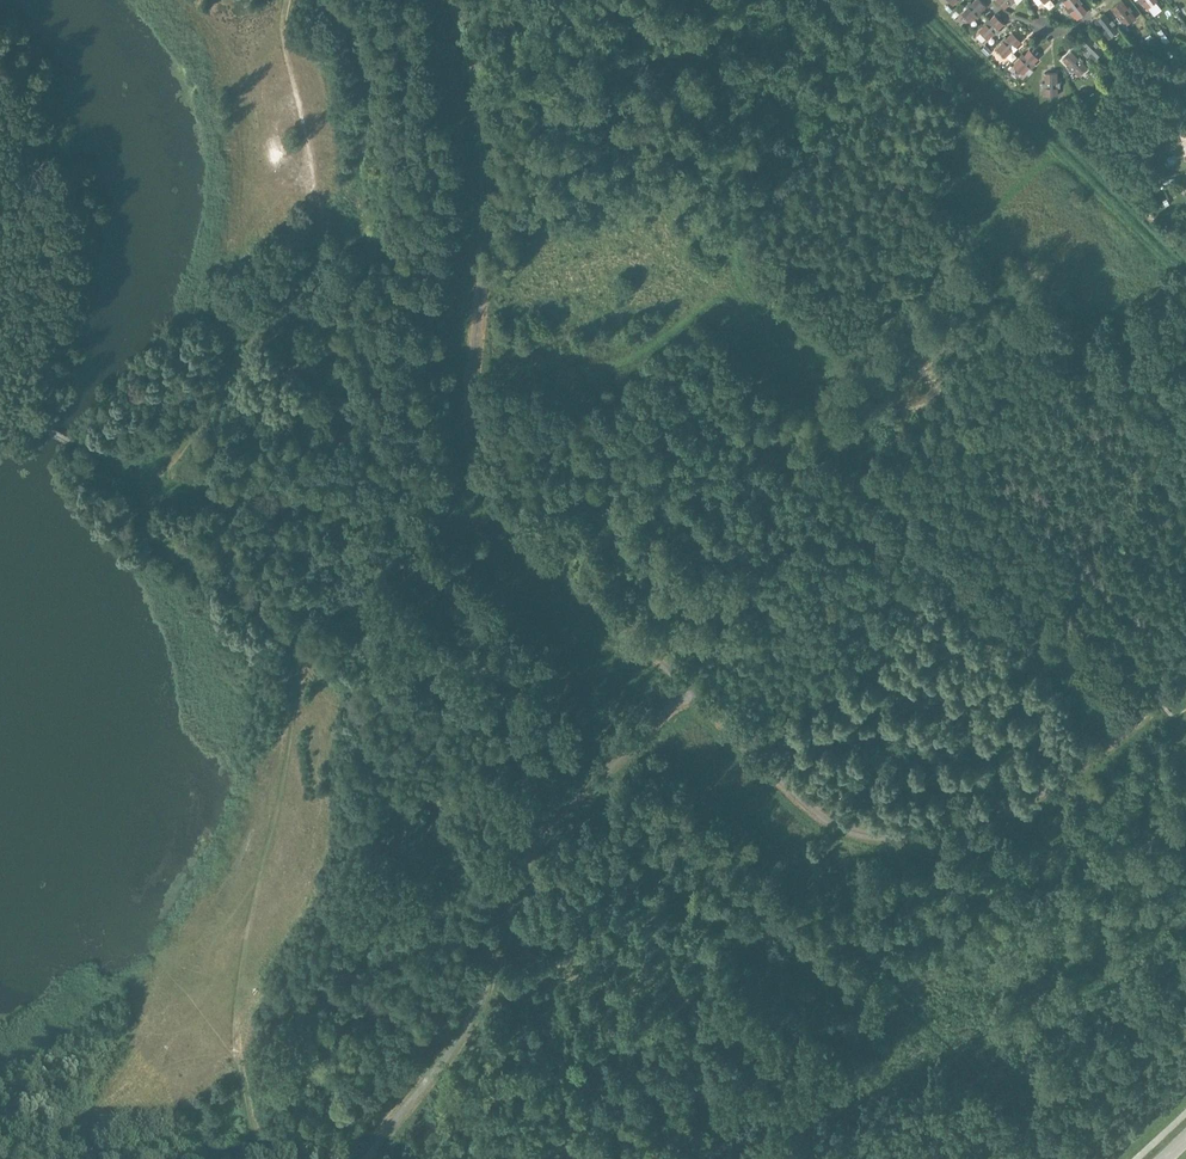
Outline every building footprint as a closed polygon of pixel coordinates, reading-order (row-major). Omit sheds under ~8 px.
[(970,23),(977,16),(979,17),(983,14),(981,12),(986,7),(979,0),(975,0),(972,3),(970,2),(967,5),(968,7),(961,14),(970,23)] [(1004,9),(1009,4),(1011,6),(1015,2),(1013,1),(1014,0),(996,0),(995,1),(1004,9)] [(1068,8),(1066,9),(1069,13),(1071,12),(1077,20),(1087,12),(1081,4),(1083,3),(1080,0),(1078,0),(1077,0),(1066,0),(1063,2),(1068,8)] [(1112,8),(1118,16),(1116,17),(1119,21),(1121,20),(1126,26),(1136,18),(1131,12),(1133,11),(1129,7),(1128,8),(1122,0),(1112,8)] [(1138,0),(1141,4),(1143,3),(1147,9),(1157,1),(1156,0),(1138,0)] [(1101,29),(1099,31),(1102,35),(1104,34),(1108,39),(1118,32),(1114,26),(1115,24),(1112,20),(1110,22),(1104,14),(1094,22),(1101,29)] [(979,31),(988,40),(995,33),(996,35),(1000,31),(998,29),(1004,24),(995,15),(989,21),(988,19),(984,23),(986,24),(979,31)] [(1021,18),(1018,22),(1029,28),(1032,24),(1021,18)] [(1002,40),(1003,42),(996,49),(1005,58),(1012,51),(1014,52),(1017,49),(1016,47),(1021,42),(1012,33),(1007,38),(1005,36),(1002,40)] [(1085,52),(1083,54),(1087,57),(1089,56),(1094,61),(1103,52),(1097,47),(1099,45),(1095,41),(1094,43),(1087,36),(1078,45),(1085,52)] [(986,45),(981,50),(987,55),(991,51),(986,45)] [(1019,58),(1021,59),(1014,66),(1023,75),(1030,68),(1031,70),(1035,66),(1033,64),(1038,59),(1030,50),(1024,56),(1023,54),(1019,58)] [(1063,61),(1070,67),(1068,69),(1072,73),(1073,71),(1079,76),(1087,68),(1082,62),(1084,61),(1080,57),(1078,59),(1071,52),(1063,61)] [(1045,83),(1043,83),(1043,88),(1045,88),(1045,96),(1058,95),(1058,88),(1060,88),(1060,83),(1058,83),(1057,73),(1045,73),(1045,83)]
